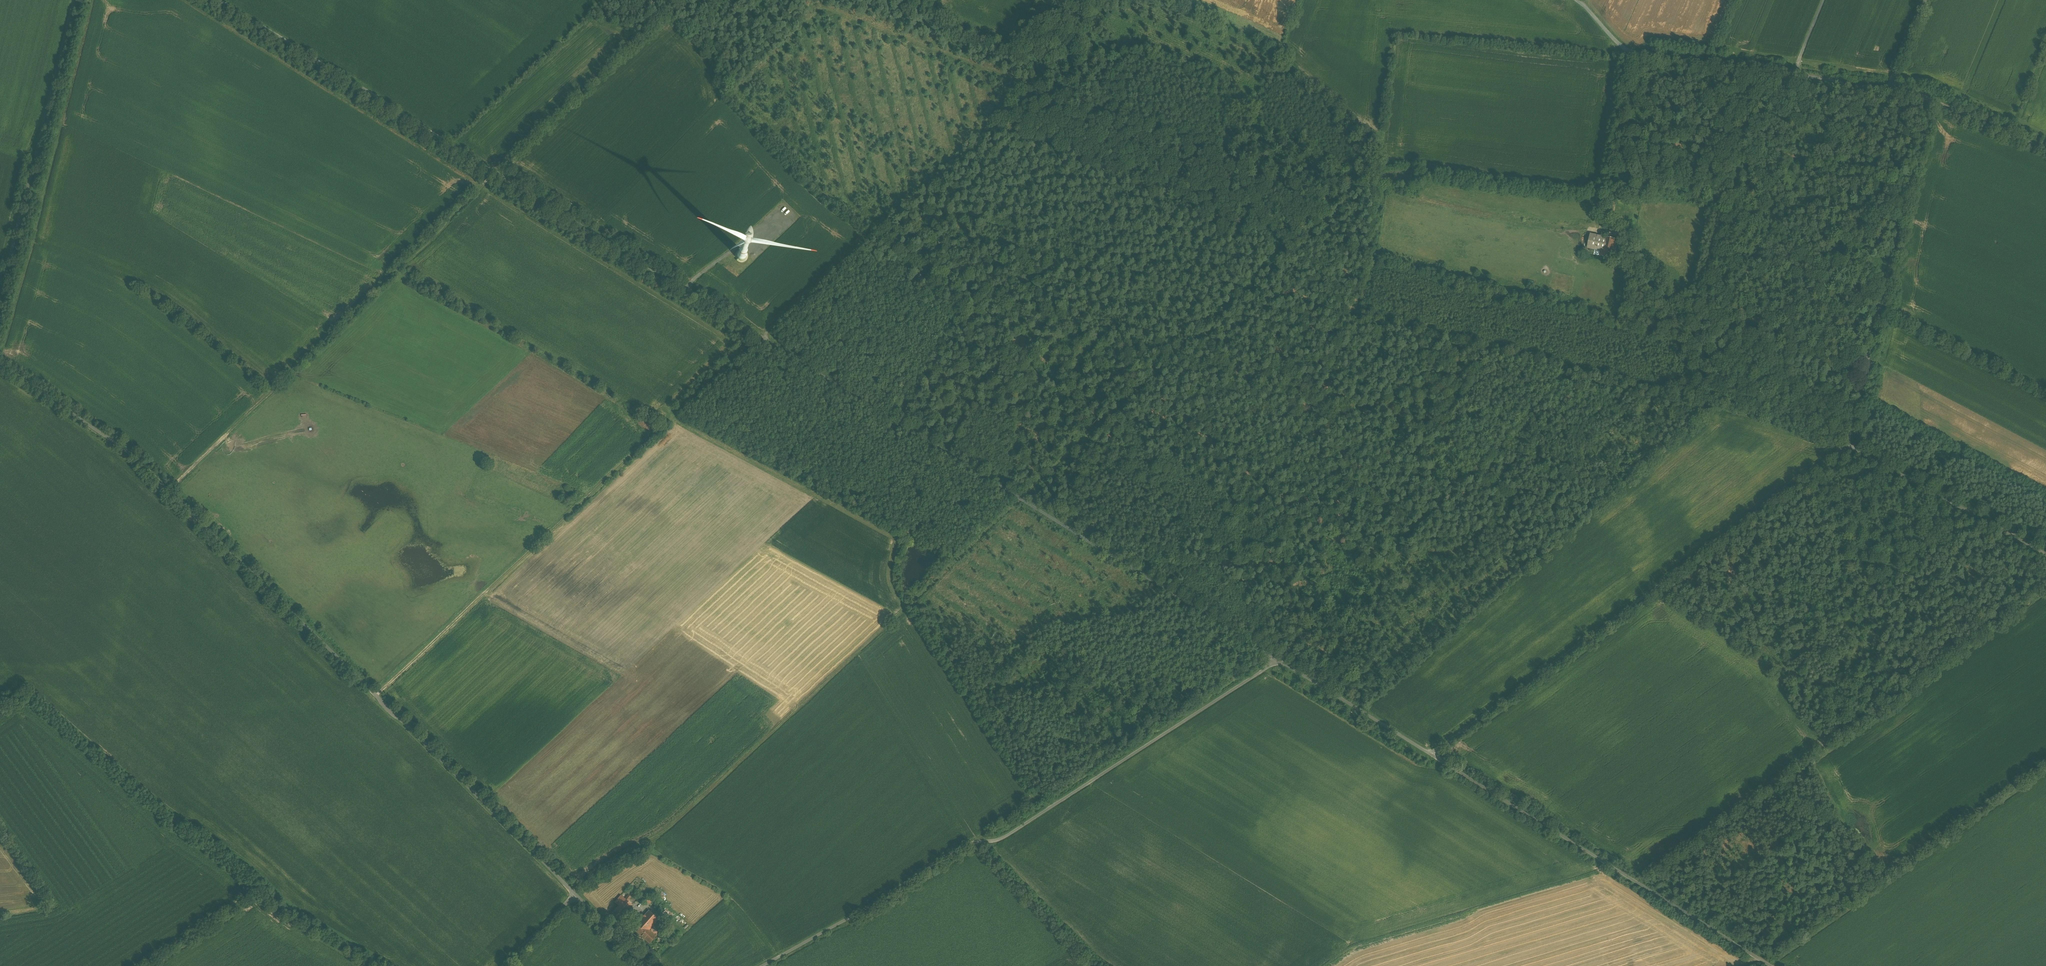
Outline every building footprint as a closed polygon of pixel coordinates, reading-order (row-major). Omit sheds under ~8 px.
[(1604,238),(1590,235),(1588,248),(1601,251),(1604,238)] [(1618,240),(1604,238),(1601,251),(1600,256),(1614,259),(1618,240)] [(1274,678),(1273,680),(1287,688),(1288,686),(1274,678)] [(625,899),(611,915),(619,921),(632,905),(628,902),(625,899)] [(649,911),(632,929),(637,933),(644,926),(649,930),(658,920),(649,911)] [(649,930),(644,926),(637,933),(650,944),(656,937),(649,930)]
